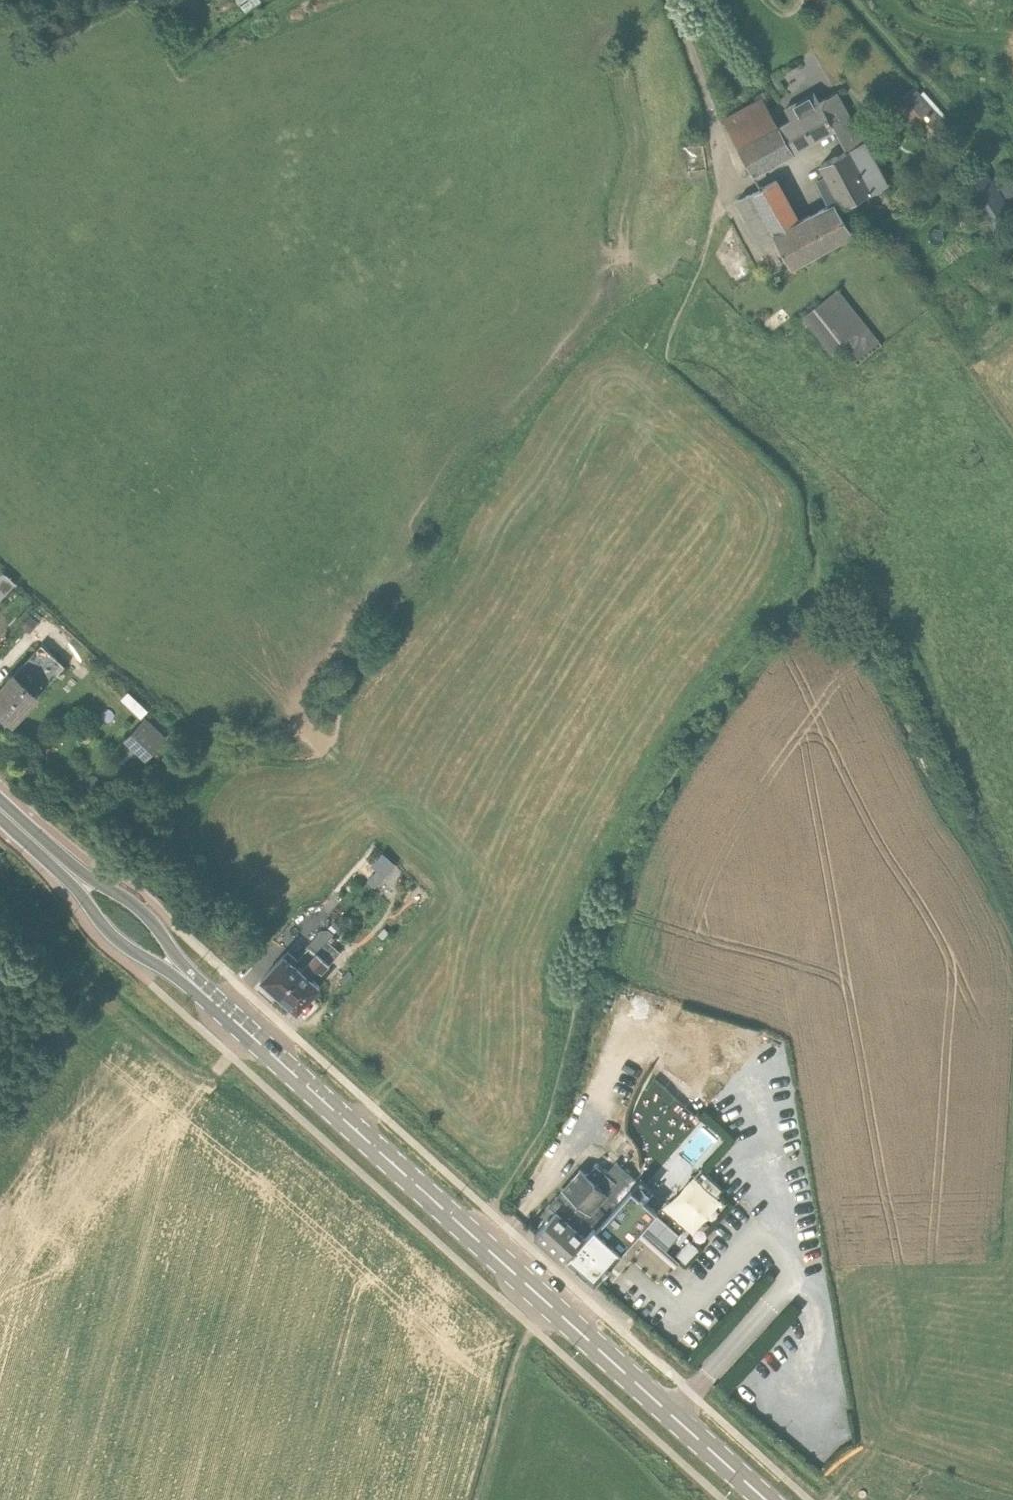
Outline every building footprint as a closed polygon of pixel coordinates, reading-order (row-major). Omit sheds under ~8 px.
[(936,143),(952,128),(914,87),(899,101),(936,143)] [(835,129),(852,119),(836,91),(777,124),(793,152),(835,129)] [(724,121),(753,175),(754,176),(755,175),(755,174),(755,173),(772,163),(772,164),(793,152),(777,124),(763,99),(724,121)] [(843,205),(887,183),(852,119),(835,129),(843,144),(843,145),(844,146),(846,150),(821,164),(827,176),(843,205)] [(995,230),(1012,218),(1012,214),(983,169),(964,181),(995,230)] [(790,267),(807,257),(850,233),(833,211),(843,205),(827,176),(817,182),(829,205),(799,222),(776,180),(762,187),(762,186),(761,186),(760,187),(760,188),(759,189),(737,200),(760,244),(773,237),(790,267)] [(856,363),(881,343),(839,289),(803,318),(832,354),(842,345),(856,363)] [(3,572),(0,575),(0,599),(15,583),(3,572)] [(27,706),(63,665),(40,644),(0,688),(0,709),(13,721),(27,706)] [(125,740),(146,759),(162,741),(141,723),(125,740)] [(372,864),(377,869),(368,879),(376,886),(395,865),(382,853),(372,864)] [(328,931),(332,935),(339,927),(333,921),(326,929),(328,931)] [(283,955),(274,965),(261,980),(279,996),(317,954),(328,941),(331,936),(332,936),(331,936),(332,935),(328,931),(325,935),(321,931),(296,958),(287,951),(283,955)] [(340,952),(332,945),(328,941),(317,954),(279,996),(296,1012),(310,997),(319,987),(311,980),(319,970),(322,972),(328,965),(329,965),(340,952)] [(616,1162),(606,1173),(616,1182),(627,1191),(628,1189),(630,1188),(637,1180),(616,1162)] [(558,1193),(549,1204),(556,1210),(567,1221),(571,1216),(578,1223),(616,1182),(606,1173),(596,1164),(585,1176),(579,1170),(558,1193)] [(706,1168),(690,1184),(710,1205),(726,1189),(706,1168)] [(545,1222),(534,1234),(538,1238),(563,1260),(564,1261),(567,1260),(627,1191),(616,1182),(578,1223),(571,1216),(567,1221),(556,1210),(545,1222)] [(667,1245),(683,1227),(656,1204),(653,1208),(649,1205),(640,1197),(630,1188),(628,1189),(627,1191),(567,1260),(594,1283),(594,1282),(596,1281),(601,1274),(612,1284),(632,1262),(658,1284),(679,1260),(685,1265),(698,1250),(700,1247),(689,1238),(676,1253),(667,1245)]
